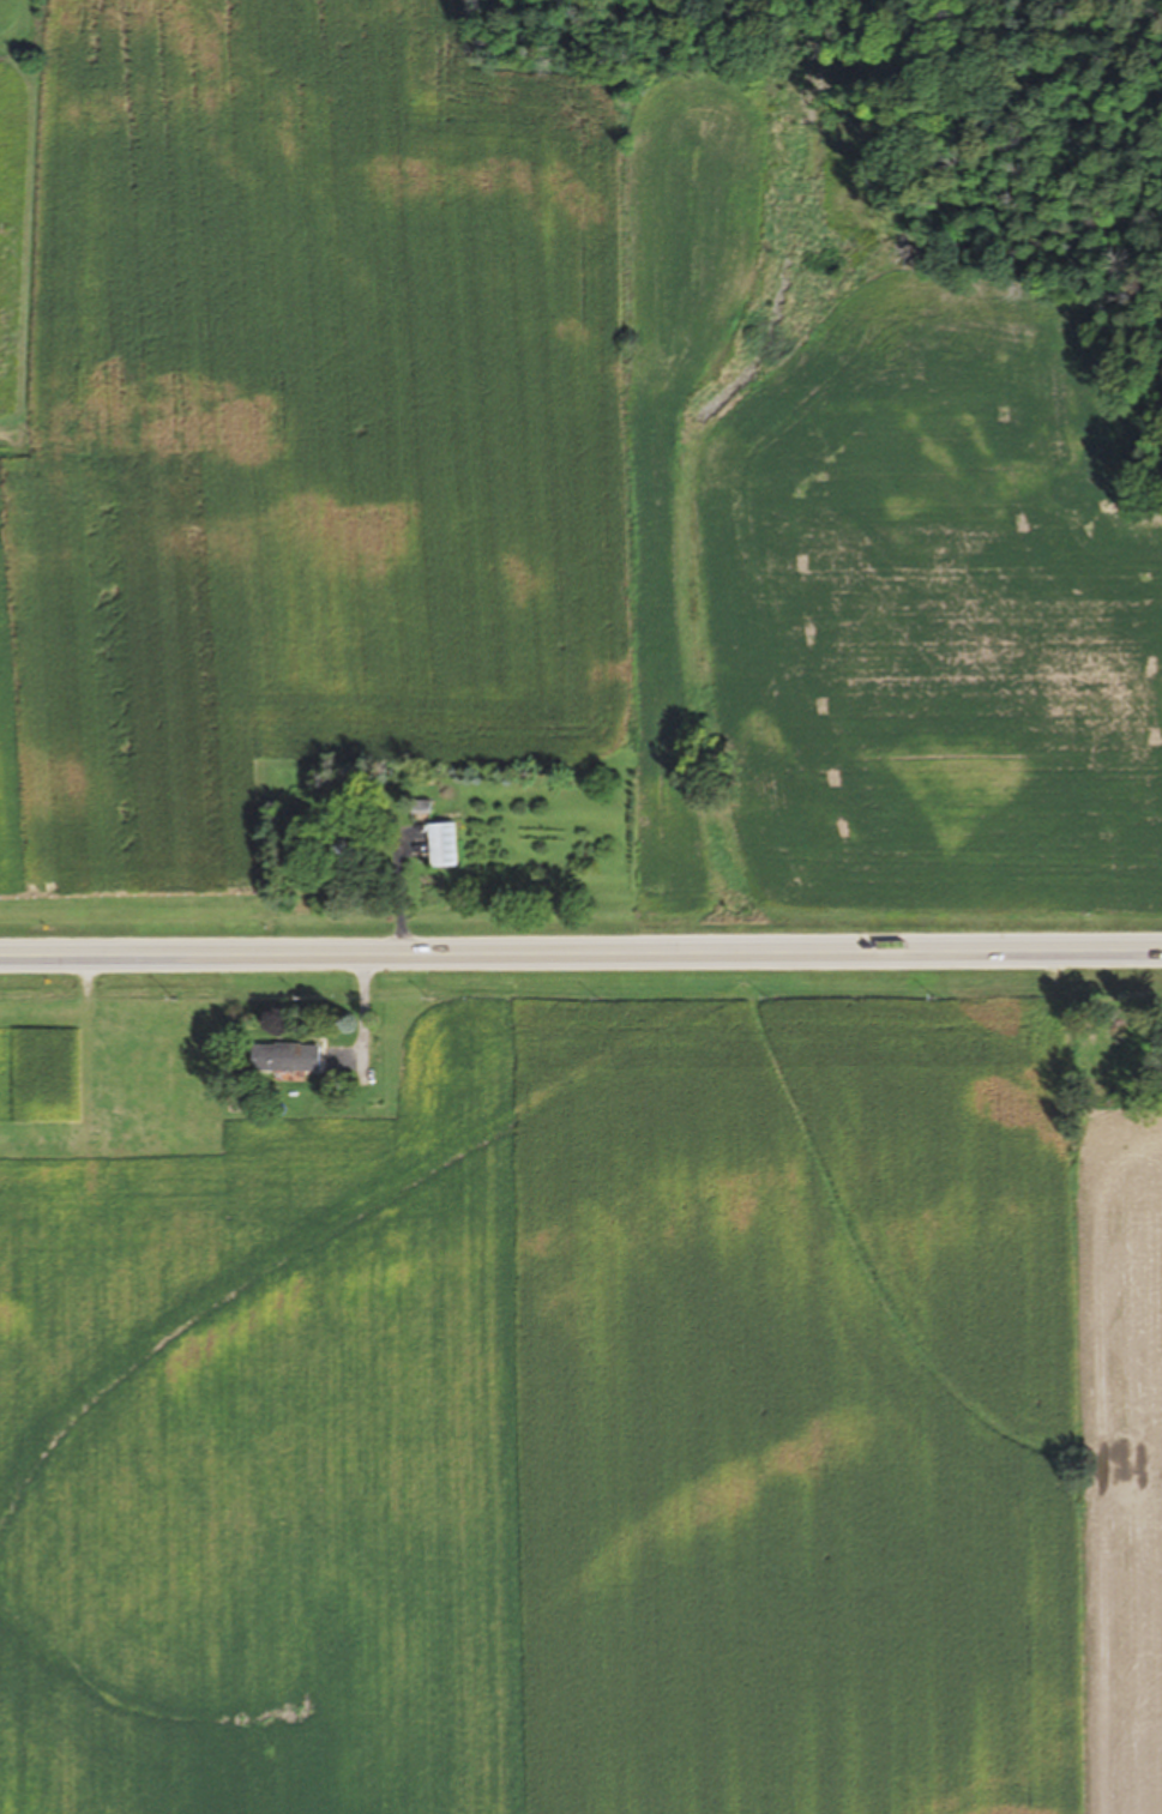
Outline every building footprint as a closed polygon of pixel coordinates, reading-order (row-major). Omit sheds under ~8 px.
[(429,870),(455,869),(455,826),(428,826),(429,870)] [(319,1046),(253,1046),(253,1076),(319,1076),(319,1046)]
